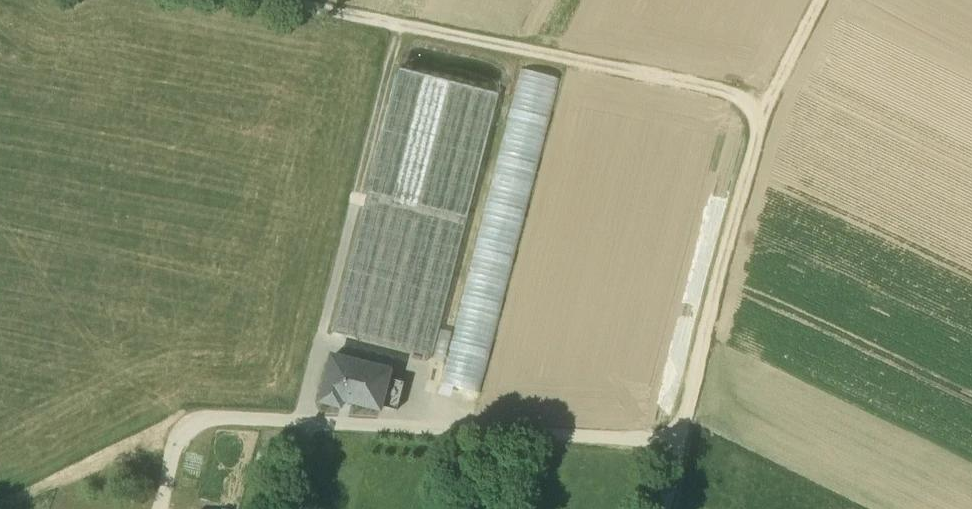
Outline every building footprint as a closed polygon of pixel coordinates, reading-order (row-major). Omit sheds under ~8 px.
[(499,89),(401,66),(329,331),(432,358),(499,89)] [(523,72),(443,387),(479,397),(562,82),(523,72)] [(390,372),(332,357),(320,402),(341,407),(342,401),(380,410),(381,406),(388,379),(390,372)] [(404,383),(388,379),(381,406),(397,410),(404,383)]
